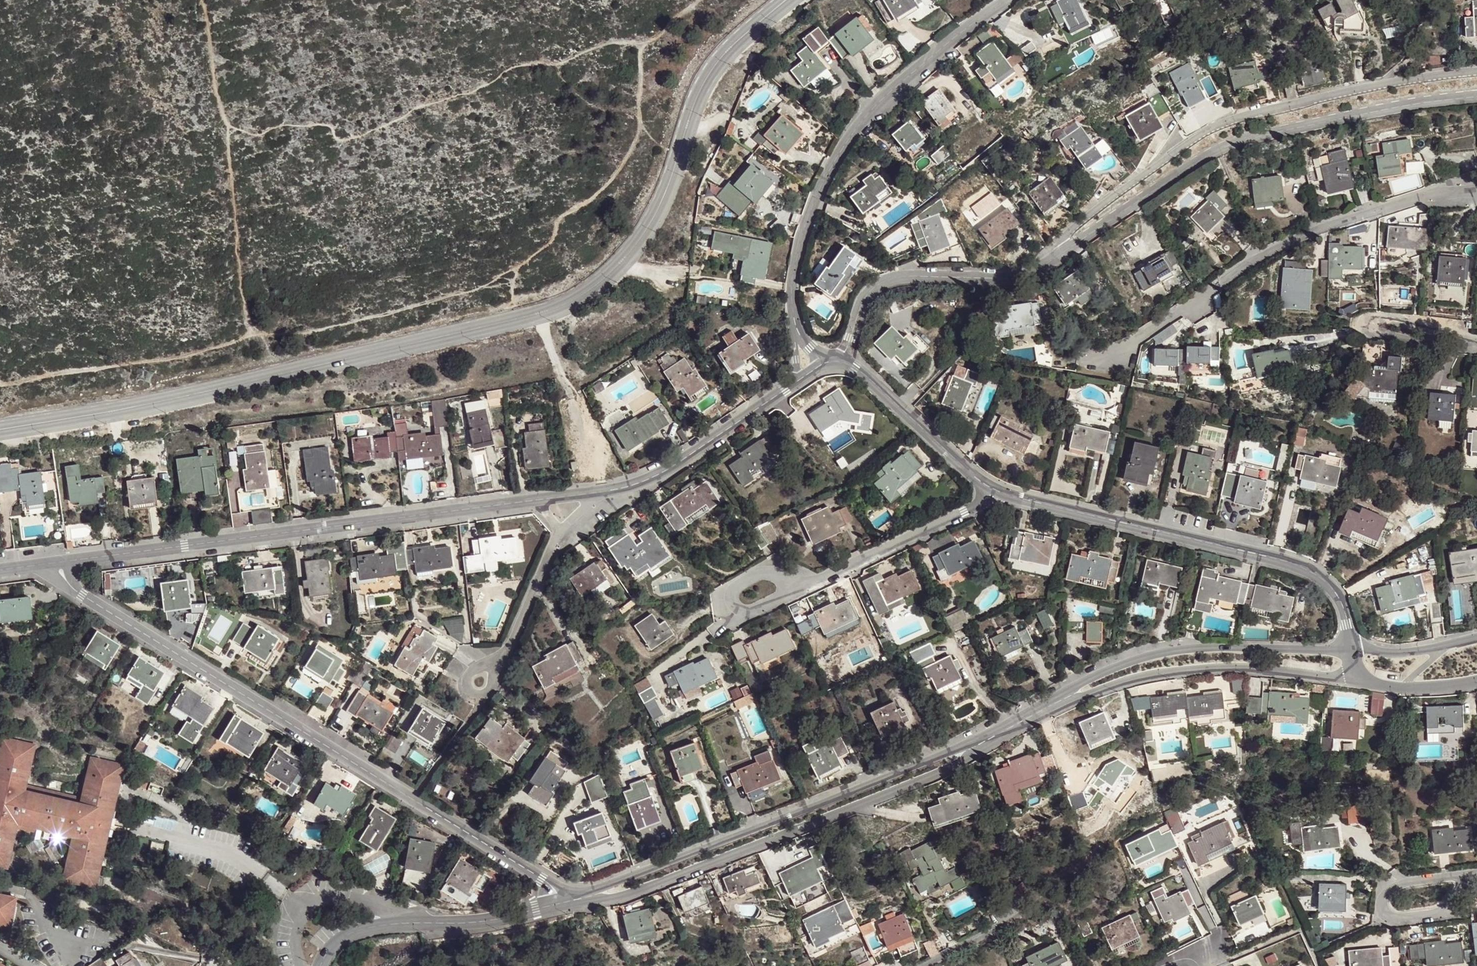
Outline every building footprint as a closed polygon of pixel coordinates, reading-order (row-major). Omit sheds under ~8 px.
[(881,0),(878,0),(874,3),(886,24),(893,19),(881,0)] [(893,19),(901,14),(896,5),(904,0),(881,0),(893,19)] [(901,14),(908,10),(915,6),(911,0),(904,0),(896,5),(901,14)] [(1056,2),(1065,21),(1064,22),(1070,33),(1088,25),(1076,0),(1060,0),(1056,2)] [(1356,0),(1338,0),(1342,8),(1341,10),(1338,9),(1334,1),(1319,7),(1328,26),(1337,22),(1345,22),(1346,27),(1355,28),(1364,29),(1365,20),(1359,9),(1357,9),(1355,4),(1357,2),(1356,0)] [(1465,21),(1466,37),(1476,36),(1476,10),(1473,13),(1473,16),(1469,17),(1465,21)] [(861,16),(856,20),(863,29),(868,26),(861,16)] [(855,18),(836,35),(850,53),(851,52),(858,46),(852,38),(863,29),(856,20),(855,18)] [(999,38),(990,25),(985,29),(994,41),(999,38)] [(1002,36),(990,25),(999,38),(1002,36)] [(829,41),(818,26),(803,38),(809,45),(799,52),(804,59),(792,69),(804,85),(815,76),(826,67),(814,52),(829,41)] [(852,38),(858,46),(869,37),(866,32),(863,29),(852,38)] [(833,37),(830,42),(835,49),(844,59),(847,56),(850,53),(836,35),(833,37)] [(858,46),(851,52),(853,55),(872,40),(869,37),(858,46)] [(1010,69),(990,42),(983,48),(975,54),(984,66),(981,68),(980,66),(973,71),(979,79),(988,72),(995,80),(1010,69)] [(1020,50),(1024,57),(1032,51),(1028,44),(1020,50)] [(1318,56),(1299,60),(1304,84),(1314,82),(1324,79),(1318,56)] [(1172,72),(1176,81),(1194,72),(1190,63),(1172,72)] [(1255,63),(1230,69),(1234,88),(1267,81),(1265,72),(1258,74),(1255,63)] [(1194,72),(1176,81),(1183,94),(1184,94),(1189,106),(1198,101),(1206,97),(1200,85),(1201,85),(1194,72)] [(1286,99),(1295,97),(1292,83),(1283,85),(1286,99)] [(1279,102),(1275,87),(1263,90),(1265,97),(1266,104),(1279,102)] [(921,102),(935,122),(951,110),(938,91),(929,96),(921,102)] [(1149,102),(1126,113),(1136,134),(1148,129),(1159,123),(1149,102)] [(951,110),(935,122),(940,129),(956,118),(951,110)] [(787,121),(780,115),(778,118),(775,146),(778,148),(782,151),(789,143),(799,131),(801,129),(795,124),(789,119),(787,121)] [(756,133),(751,139),(760,146),(762,145),(767,138),(775,146),(778,118),(763,135),(760,132),(758,134),(756,133)] [(904,150),(915,141),(920,137),(909,121),(900,128),(892,135),(904,150)] [(1083,126),(1059,141),(1072,161),(1078,157),(1083,165),(1100,155),(1083,126)] [(789,143),(782,151),(785,154),(802,134),(799,131),(789,143)] [(722,142),(721,143),(726,146),(732,135),(728,132),(722,142)] [(767,138),(762,145),(773,154),(778,148),(775,146),(767,138)] [(1409,139),(1382,144),(1383,150),(1386,150),(1387,155),(1377,157),(1380,176),(1399,172),(1396,154),(1400,153),(1401,159),(1403,159),(1404,161),(1412,160),(1410,151),(1412,150),(1409,139)] [(922,150),(915,141),(904,150),(911,159),(922,150)] [(1434,143),(1421,149),(1425,160),(1439,152),(1434,143)] [(950,155),(942,146),(930,156),(937,165),(950,155)] [(1331,165),(1346,160),(1343,149),(1336,151),(1328,153),(1331,165)] [(1347,186),(1351,180),(1346,160),(1331,165),(1322,167),(1327,190),(1347,186)] [(1111,177),(1114,181),(1126,172),(1120,163),(1108,172),(1111,177)] [(750,186),(760,174),(750,166),(734,185),(752,200),(758,192),(750,186)] [(768,181),(760,174),(750,186),(758,192),(768,181)] [(858,191),(850,197),(861,212),(878,200),(876,198),(889,189),(879,176),(873,180),(870,176),(863,181),(865,185),(858,191)] [(1253,180),(1255,200),(1272,198),(1272,201),(1284,200),(1281,177),(1253,180)] [(1063,197),(1049,178),(1028,193),(1042,212),(1052,205),(1063,197)] [(725,188),(718,183),(708,194),(715,200),(725,188)] [(1222,218),(1207,202),(1191,216),(1200,226),(1203,224),(1206,227),(1213,221),(1216,223),(1222,218)] [(1007,208),(978,229),(990,244),(1004,234),(1018,225),(1007,208)] [(1428,231),(1430,215),(1419,214),(1416,229),(1428,231)] [(938,216),(919,222),(930,253),(939,249),(949,246),(938,216)] [(947,220),(941,223),(947,236),(953,233),(947,220)] [(1411,248),(1416,229),(1387,223),(1383,242),(1411,248)] [(769,243),(751,240),(713,232),(710,246),(740,253),(738,258),(743,259),(738,283),(753,285),(755,277),(759,278),(763,263),(765,264),(769,243)] [(824,270),(815,283),(831,295),(841,283),(843,285),(861,260),(844,247),(826,271),(824,270)] [(1360,248),(1340,248),(1341,268),(1360,268),(1360,248)] [(1177,264),(1170,251),(1164,255),(1171,267),(1177,264)] [(1171,267),(1164,255),(1150,262),(1151,265),(1134,275),(1143,292),(1161,282),(1159,279),(1173,271),(1171,267)] [(1464,262),(1439,260),(1436,284),(1449,285),(1462,287),(1464,262)] [(1301,271),(1304,263),(1284,261),(1283,269),(1301,271)] [(1301,271),(1285,307),(1307,308),(1308,297),(1303,296),(1304,263),(1301,271)] [(1285,308),(1285,307),(1301,271),(1283,269),(1282,281),(1282,293),(1285,294),(1285,308)] [(1175,274),(1173,271),(1159,279),(1161,282),(1175,274)] [(1067,303),(1085,290),(1073,273),(1053,287),(1065,304),(1067,303)] [(1090,298),(1085,290),(1067,303),(1069,305),(1076,301),(1080,305),(1090,298)] [(1035,297),(1027,299),(1032,320),(1039,318),(1035,297)] [(1032,320),(1027,299),(1004,305),(1004,308),(990,312),(996,335),(1006,332),(1005,327),(1032,320)] [(891,327),(874,344),(890,359),(895,354),(903,363),(915,352),(911,348),(914,346),(908,340),(906,342),(891,327)] [(728,347),(737,340),(731,331),(721,338),(728,347)] [(748,334),(737,340),(728,347),(718,353),(729,368),(743,359),(757,349),(748,334)] [(1033,366),(1050,368),(1051,356),(1044,342),(1035,344),(1037,359),(1036,362),(1033,363),(1033,366)] [(1186,350),(1186,364),(1210,365),(1210,361),(1218,362),(1219,348),(1187,347),(1186,350)] [(1154,358),(1154,366),(1177,367),(1178,364),(1186,364),(1186,350),(1154,349),(1154,358)] [(1267,352),(1255,378),(1291,370),(1288,360),(1286,349),(1269,352),(1269,350),(1267,350),(1267,352)] [(1267,352),(1267,350),(1252,355),(1254,367),(1250,367),(1253,379),(1255,378),(1267,352)] [(658,365),(662,372),(676,363),(671,356),(669,357),(666,353),(659,358),(662,362),(658,365)] [(662,372),(668,380),(685,363),(682,359),(676,363),(662,372)] [(685,363),(668,380),(676,391),(682,388),(688,397),(695,392),(702,387),(699,383),(702,381),(697,374),(694,376),(685,363)] [(1373,374),(1358,373),(1356,399),(1367,400),(1367,394),(1394,396),(1396,372),(1385,371),(1373,370),(1373,374)] [(972,384),(953,377),(943,403),(952,407),(961,410),(972,384)] [(488,401),(503,398),(501,389),(486,392),(488,401)] [(1443,394),(1430,392),(1428,417),(1453,419),(1455,395),(1443,394)] [(826,403),(836,416),(842,412),(830,395),(823,399),(826,403)] [(446,399),(431,401),(434,426),(449,424),(446,399)] [(838,420),(836,416),(826,403),(809,415),(820,431),(838,420)] [(623,426),(616,433),(625,448),(638,440),(639,443),(654,433),(668,424),(658,407),(635,422),(632,419),(623,426)] [(486,409),(467,413),(471,431),(472,430),(473,434),(471,435),(474,447),(483,445),(493,443),(486,409)] [(1001,417),(992,434),(1005,442),(1004,444),(1013,449),(1022,454),(1031,436),(1013,427),(1015,424),(1001,417)] [(399,460),(406,459),(406,456),(421,454),(422,457),(432,456),(443,455),(440,435),(421,437),(420,434),(407,436),(405,420),(393,422),(395,432),(396,437),(398,452),(398,454),(399,460)] [(528,424),(528,433),(544,431),(543,423),(528,424)] [(1085,427),(1075,425),(1070,444),(1103,451),(1108,432),(1091,428),(1090,430),(1085,428),(1085,427)] [(544,431),(528,433),(524,433),(527,452),(523,452),(525,469),(535,467),(545,466),(543,451),(546,451),(544,431)] [(389,453),(398,452),(396,437),(395,432),(387,433),(388,439),(369,441),(368,438),(352,440),(354,459),(370,457),(371,460),(380,459),(390,458),(389,453)] [(1005,442),(992,434),(990,438),(1004,444),(1005,442)] [(765,436),(758,440),(769,459),(775,455),(765,436)] [(638,440),(625,448),(627,451),(639,443),(638,440)] [(769,459),(758,440),(748,447),(737,453),(739,457),(726,464),(739,484),(749,479),(746,473),(769,459)] [(1145,468),(1150,469),(1153,470),(1158,447),(1135,442),(1129,468),(1127,467),(1126,471),(1125,475),(1143,479),(1145,468)] [(244,447),(245,454),(260,453),(259,445),(244,447)] [(314,458),(305,459),(308,481),(310,480),(315,480),(315,487),(316,492),(324,491),(332,490),(332,485),(335,485),(334,477),(331,478),(330,471),(327,448),(313,450),(314,458)] [(1202,456),(1212,458),(1217,460),(1218,451),(1203,448),(1202,456)] [(304,451),(305,459),(314,458),(313,450),(304,451)] [(907,450),(901,455),(915,472),(921,467),(907,450)] [(260,453),(245,454),(247,474),(244,475),(247,490),(266,488),(264,473),(267,472),(264,452),(260,453)] [(210,458),(209,453),(200,454),(201,460),(179,463),(184,493),(204,490),(205,496),(213,495),(220,494),(214,457),(210,458)] [(421,454),(406,456),(406,459),(407,463),(423,461),(422,457),(421,454)] [(1207,479),(1212,458),(1202,456),(1189,454),(1184,476),(1186,476),(1185,481),(1189,483),(1188,489),(1196,491),(1204,493),(1206,488),(1209,488),(1211,480),(1207,479)] [(915,472),(901,455),(891,464),(888,462),(881,469),(885,475),(874,484),(890,502),(899,494),(894,489),(915,472)] [(1320,460),(1298,455),(1294,469),(1302,471),(1301,476),(1316,480),(1315,484),(1335,488),(1340,468),(1319,463),(1320,460)] [(1279,457),(1277,466),(1285,468),(1287,459),(1279,457)] [(66,464),(67,476),(76,474),(76,478),(79,478),(77,463),(66,464)] [(0,465),(0,475),(11,473),(18,472),(17,469),(7,470),(7,464),(0,465)] [(1146,485),(1150,469),(1145,468),(1143,479),(1125,475),(1124,480),(1146,485)] [(919,477),(915,472),(894,489),(899,494),(919,477)] [(0,475),(0,495),(13,493),(12,479),(11,473),(0,475)] [(76,474),(67,476),(70,499),(75,499),(80,498),(95,497),(95,492),(103,492),(101,476),(79,478),(76,478),(76,474)] [(1245,500),(1261,504),(1266,482),(1242,476),(1235,474),(1234,479),(1226,477),(1222,495),(1237,498),(1236,502),(1244,504),(1245,500)] [(40,476),(19,478),(21,491),(22,497),(26,496),(27,506),(36,505),(44,504),(40,476)] [(152,476),(129,479),(132,502),(144,500),(155,499),(152,476)] [(12,479),(13,493),(21,491),(19,478),(12,479)] [(690,488),(660,509),(675,532),(686,524),(683,520),(705,505),(708,510),(718,503),(704,483),(692,491),(690,488)] [(186,500),(205,496),(204,490),(184,493),(186,500)] [(837,528),(830,514),(827,507),(820,511),(818,508),(806,514),(806,517),(800,520),(810,540),(809,540),(811,545),(822,540),(821,536),(837,528)] [(270,509),(252,511),(254,525),(263,524),(272,523),(270,509)] [(1349,510),(1340,532),(1376,546),(1388,518),(1366,509),(1363,516),(1349,510)] [(837,512),(830,514),(837,528),(843,525),(837,512)] [(768,521),(755,527),(768,545),(778,540),(768,521)] [(604,542),(608,549),(628,535),(623,529),(604,542)] [(628,535),(608,549),(621,567),(623,565),(627,563),(633,572),(647,563),(650,568),(669,556),(650,529),(639,536),(642,542),(635,546),(628,535)] [(1020,549),(1022,529),(1014,529),(1012,548),(1020,549)] [(1025,530),(1022,529),(1020,549),(1019,553),(1048,555),(1050,532),(1041,532),(1041,535),(1028,534),(1028,530),(1025,530)] [(497,561),(518,558),(515,539),(496,541),(495,538),(479,540),(471,541),(473,557),(465,557),(467,573),(483,571),(482,563),(482,559),(497,557),(497,561)] [(1091,541),(1087,541),(1086,547),(1081,547),(1071,546),(1069,570),(1081,571),(1081,565),(1108,568),(1110,546),(1096,545),(1096,542),(1091,541)] [(947,550),(940,554),(946,567),(947,570),(961,565),(963,568),(981,559),(973,542),(956,550),(954,547),(947,550)] [(1118,547),(1110,546),(1108,568),(1116,568),(1118,547)] [(429,547),(413,549),(415,565),(415,569),(431,567),(431,569),(451,567),(449,548),(430,550),(429,547)] [(1451,554),(1454,578),(1476,574),(1476,549),(1468,551),(1468,548),(1461,549),(1462,552),(1451,554)] [(413,549),(405,550),(407,566),(415,565),(413,549)] [(946,567),(940,554),(932,557),(939,571),(937,571),(942,582),(951,577),(949,574),(947,570),(946,567)] [(366,556),(358,557),(360,572),(360,576),(376,574),(376,577),(396,574),(394,555),(374,558),(374,555),(366,556)] [(672,562),(669,556),(650,568),(647,563),(633,572),(627,563),(623,565),(632,579),(645,571),(650,577),(672,562)] [(360,572),(358,557),(350,558),(351,573),(360,572)] [(1176,587),(1180,576),(1182,569),(1164,565),(1164,567),(1158,565),(1159,563),(1154,562),(1148,561),(1144,579),(1176,587)] [(604,581),(608,586),(615,582),(608,573),(603,576),(594,563),(583,571),(571,579),(582,596),(589,591),(604,581)] [(961,565),(947,570),(949,574),(963,568),(961,565)] [(431,567),(415,569),(417,577),(432,575),(431,569),(431,567)] [(257,570),(243,572),(246,593),(274,588),(271,568),(257,570)] [(317,570),(307,572),(310,596),(330,593),(327,569),(317,570)] [(884,580),(877,583),(883,597),(885,600),(899,594),(901,597),(919,589),(911,571),(893,579),(891,576),(884,580)] [(1391,584),(1377,588),(1382,611),(1387,610),(1392,609),(1391,603),(1425,594),(1420,572),(1390,581),(1391,584)] [(1454,578),(1456,585),(1476,582),(1476,574),(1454,578)] [(1212,598),(1246,605),(1251,584),(1243,582),(1217,576),(1216,581),(1204,578),(1199,602),(1205,603),(1210,604),(1212,598)] [(174,596),(189,594),(187,581),(162,584),(165,608),(176,607),(174,596)] [(592,597),(608,586),(604,581),(589,591),(592,597)] [(883,597),(877,583),(862,591),(868,604),(883,597)] [(1251,584),(1246,605),(1277,612),(1276,618),(1282,619),(1289,621),(1293,597),(1280,594),(1281,587),(1273,586),(1273,589),(1258,585),(1251,584)] [(191,605),(189,594),(174,596),(176,607),(191,605)] [(899,594),(885,600),(887,604),(901,597),(899,594)] [(13,620),(31,618),(29,598),(0,601),(0,613),(1,621),(13,620)] [(1440,600),(1429,601),(1431,623),(1442,622),(1440,600)] [(821,609),(814,613),(821,627),(822,630),(836,624),(838,627),(857,618),(848,601),(831,609),(829,606),(821,609)] [(961,608),(944,616),(949,627),(951,632),(968,624),(966,619),(961,608)] [(821,627),(814,613),(807,616),(813,630),(821,627)] [(652,615),(636,626),(651,650),(674,635),(669,628),(665,621),(659,625),(652,615)] [(448,635),(458,643),(464,633),(462,620),(442,622),(448,635)] [(1101,621),(1085,621),(1085,643),(1100,643),(1101,621)] [(1194,621),(1191,634),(1201,637),(1204,624),(1194,621)] [(260,643),(272,651),(280,639),(258,626),(255,631),(243,623),(231,641),(237,645),(243,649),(245,646),(255,652),(260,643)] [(836,624),(822,630),(824,633),(838,627),(836,624)] [(1024,644),(1018,632),(1016,626),(992,638),(1000,655),(1024,644)] [(1026,628),(1018,632),(1024,644),(1025,646),(1033,641),(1026,628)] [(758,639),(751,642),(760,660),(773,654),(775,657),(793,648),(785,631),(767,639),(766,636),(758,639)] [(108,639),(96,632),(84,653),(107,667),(119,646),(108,639)] [(420,638),(434,646),(437,639),(424,632),(420,638)] [(426,660),(434,646),(420,638),(417,636),(409,649),(406,648),(396,665),(413,675),(417,668),(421,661),(423,658),(426,660)] [(572,642),(565,646),(575,665),(582,661),(572,642)] [(760,660),(751,642),(744,646),(752,664),(760,660)] [(914,663),(935,654),(929,642),(909,651),(914,663)] [(267,660),(272,651),(260,643),(255,652),(267,660)] [(331,680),(339,668),(343,661),(335,656),(333,660),(324,654),(324,649),(318,645),(307,665),(319,672),(331,680)] [(575,665),(565,646),(545,657),(547,660),(540,664),(533,667),(544,688),(554,683),(552,678),(575,665)] [(773,654),(760,660),(761,664),(775,657),(773,654)] [(928,658),(915,664),(918,672),(923,669),(928,679),(931,678),(936,689),(959,678),(949,656),(931,665),(928,658)] [(152,666),(140,658),(130,675),(145,685),(137,697),(148,704),(156,691),(153,690),(164,673),(152,666)] [(674,673),(682,690),(696,683),(697,687),(716,678),(711,669),(707,660),(689,668),(688,666),(674,673)] [(374,668),(367,664),(354,686),(361,690),(374,668)] [(345,671),(339,668),(331,680),(338,684),(345,671)] [(754,675),(745,679),(752,693),(753,696),(762,691),(754,675)] [(1245,692),(1243,678),(1231,680),(1234,694),(1245,692)] [(696,683),(682,690),(684,694),(697,687),(696,683)] [(639,695),(654,720),(664,716),(654,699),(658,697),(652,686),(639,695)] [(185,687),(175,703),(187,711),(185,714),(193,719),(190,724),(187,722),(181,732),(194,741),(213,709),(197,698),(198,695),(192,691),(185,687)] [(1262,697),(1261,713),(1270,714),(1269,719),(1307,723),(1309,699),(1294,697),(1294,694),(1278,692),(1262,691),(1262,697)] [(1381,716),(1385,693),(1373,691),(1369,714),(1381,716)] [(379,705),(358,692),(345,711),(350,714),(355,718),(357,715),(381,731),(396,708),(383,700),(379,705)] [(1189,709),(1190,720),(1191,723),(1199,722),(1199,724),(1212,723),(1212,720),(1223,718),(1222,712),(1226,712),(1223,694),(1214,695),(1215,697),(1206,698),(1206,696),(1188,698),(1189,709)] [(1183,721),(1190,720),(1189,709),(1188,698),(1187,695),(1179,696),(1179,698),(1170,699),(1170,697),(1152,700),(1154,719),(1158,719),(1159,724),(1175,722),(1176,726),(1184,725),(1183,721)] [(1262,697),(1247,696),(1246,711),(1261,713),(1262,697)] [(885,720),(899,713),(893,702),(871,713),(880,734),(890,729),(885,720)] [(187,711),(175,703),(173,706),(185,714),(187,711)] [(1447,708),(1432,709),(1433,713),(1426,714),(1427,736),(1437,736),(1455,735),(1455,730),(1461,730),(1460,716),(1463,716),(1462,708),(1447,708)] [(425,726),(438,735),(445,724),(423,710),(410,730),(419,735),(425,726)] [(1334,711),(1332,736),(1360,738),(1361,713),(1347,712),(1334,711)] [(1227,721),(1226,712),(1222,712),(1223,718),(1212,720),(1212,723),(1227,721)] [(903,723),(899,713),(885,720),(890,729),(903,723)] [(1109,737),(1111,731),(1103,714),(1091,719),(1080,724),(1090,746),(1109,737)] [(1463,735),(1463,716),(1460,716),(1461,730),(1455,730),(1455,735),(1463,735)] [(251,727),(241,719),(228,739),(249,754),(262,734),(251,727)] [(1155,729),(1176,726),(1175,722),(1159,724),(1158,719),(1154,719),(1155,729)] [(489,741),(511,757),(524,739),(513,731),(514,729),(507,723),(506,724),(501,722),(498,725),(491,720),(477,738),(486,745),(489,741)] [(432,744),(438,735),(425,726),(419,735),(432,744)] [(825,736),(804,747),(808,754),(807,755),(818,775),(841,764),(837,756),(846,751),(840,737),(829,743),(825,736)] [(1,833),(15,836),(17,828),(36,833),(38,826),(55,830),(53,837),(73,842),(72,849),(75,850),(74,855),(71,854),(66,874),(69,874),(67,884),(94,890),(96,880),(99,881),(104,861),(90,858),(91,854),(105,857),(109,837),(106,836),(111,817),(114,818),(118,797),(104,794),(105,790),(119,794),(124,774),(120,773),(122,765),(96,759),(94,767),(91,766),(86,785),(90,786),(89,791),(85,790),(82,800),(26,787),(29,777),(14,774),(15,770),(29,774),(34,754),(31,753),(33,744),(6,738),(4,747),(0,746),(0,748),(0,767),(10,769),(9,773),(0,771),(0,836),(1,833)] [(524,739),(511,757),(518,762),(530,744),(524,739)] [(685,760),(698,755),(694,743),(670,751),(678,774),(688,770),(685,760)] [(267,768),(291,783),(299,771),(303,764),(295,759),(293,763),(283,757),(284,752),(281,751),(278,749),(267,768)] [(754,765),(738,771),(744,786),(745,789),(760,784),(761,787),(780,779),(767,750),(752,757),(754,765)] [(545,759),(564,771),(568,764),(550,752),(545,759)] [(995,774),(1006,805),(1020,801),(1017,791),(1014,792),(1011,786),(1052,771),(1046,756),(1039,759),(1038,754),(1019,760),(1000,767),(1002,771),(995,774)] [(702,765),(698,755),(685,760),(688,770),(702,765)] [(564,771),(545,759),(532,778),(538,782),(535,786),(532,791),(547,801),(554,791),(552,789),(564,771)] [(264,772),(289,787),(291,783),(267,768),(264,772)] [(291,783),(289,787),(285,792),(292,796),(305,774),(299,771),(291,783)] [(744,786),(738,771),(730,774),(736,788),(744,786)] [(591,802),(606,796),(598,775),(583,781),(591,802)] [(631,790),(623,792),(635,827),(659,819),(651,796),(650,797),(644,779),(629,785),(631,790)] [(337,791),(326,785),(314,804),(324,810),(327,805),(344,816),(349,808),(351,809),(354,804),(353,803),(356,797),(348,792),(340,787),(337,791)] [(547,801),(532,791),(529,795),(545,805),(547,801)] [(941,806),(930,810),(933,818),(937,827),(947,824),(945,822),(980,810),(974,792),(956,798),(955,795),(947,798),(939,800),(941,806)] [(1345,806),(1347,820),(1357,819),(1367,817),(1365,802),(1345,806)] [(1164,812),(1171,828),(1173,833),(1185,828),(1176,807),(1164,812)] [(373,819),(367,830),(362,838),(379,848),(395,820),(385,814),(376,808),(370,817),(373,819)] [(945,822),(947,824),(947,825),(981,814),(980,810),(945,822)] [(574,823),(583,820),(580,812),(566,817),(569,825),(574,823)] [(601,814),(583,820),(574,823),(577,834),(581,833),(583,838),(585,844),(609,837),(601,814)] [(360,826),(367,830),(373,819),(370,817),(367,815),(360,826)] [(1194,837),(1188,840),(1198,862),(1203,859),(1209,857),(1208,856),(1206,851),(1231,838),(1229,834),(1234,832),(1226,817),(1200,830),(1192,834),(1194,837)] [(1370,820),(1370,829),(1385,828),(1384,819),(1370,820)] [(1302,842),(1304,850),(1338,845),(1336,826),(1317,828),(1317,825),(1300,828),(1299,822),(1292,823),(1295,843),(1302,842)] [(36,833),(53,837),(55,830),(38,826),(36,833)] [(1159,827),(1126,843),(1136,864),(1178,844),(1173,833),(1171,828),(1162,832),(1159,827)] [(1430,842),(1432,853),(1451,851),(1471,849),(1468,829),(1449,831),(1449,828),(1432,830),(1433,842),(1430,842)] [(4,870),(6,861),(9,861),(14,840),(0,837),(0,869),(4,870)] [(423,843),(411,841),(405,865),(429,871),(434,846),(423,843)] [(912,847),(901,853),(906,862),(909,861),(912,868),(920,864),(924,874),(913,879),(916,885),(917,885),(921,893),(929,889),(928,887),(939,882),(942,889),(962,879),(946,846),(936,851),(932,842),(913,851),(912,847)] [(778,871),(788,896),(824,882),(818,868),(825,865),(821,854),(778,871)] [(345,869),(349,861),(344,859),(339,868),(342,870),(343,868),(345,869)] [(483,872),(462,859),(442,890),(464,903),(475,885),(482,889),(490,876),(487,874),(483,872)] [(735,872),(714,880),(720,895),(737,888),(740,893),(748,890),(747,886),(762,880),(758,869),(748,872),(746,867),(743,869),(739,870),(741,873),(737,874),(735,872)] [(392,879),(377,875),(373,891),(388,894),(392,879)] [(762,880),(747,886),(748,890),(763,884),(762,880)] [(1023,882),(1012,890),(1017,897),(1028,890),(1023,882)] [(1321,906),(1321,907),(1346,908),(1347,897),(1347,892),(1347,888),(1347,884),(1321,883),(1321,900),(1316,900),(1316,906),(1321,906)] [(691,889),(679,895),(686,910),(710,899),(703,884),(691,889)] [(1162,892),(1154,896),(1164,918),(1172,914),(1174,917),(1190,910),(1187,903),(1194,900),(1187,886),(1164,896),(1162,892)] [(1247,892),(1228,901),(1233,913),(1239,924),(1263,913),(1255,896),(1250,898),(1247,892)] [(1,928),(2,924),(11,926),(15,903),(6,901),(7,898),(0,897),(0,928),(1,928)] [(713,907),(710,899),(686,910),(687,913),(693,916),(713,907)] [(859,925),(852,912),(840,918),(835,907),(804,921),(818,950),(833,943),(832,940),(847,933),(846,931),(859,925)] [(624,916),(631,939),(655,933),(650,909),(637,913),(624,916)] [(1135,912),(1101,928),(1112,950),(1129,942),(1146,934),(1135,912)] [(888,922),(880,926),(890,947),(896,944),(902,957),(918,949),(903,915),(894,919),(892,914),(889,916),(886,917),(888,922)] [(1085,920),(1077,924),(1083,937),(1091,933),(1085,920)] [(931,939),(922,944),(929,958),(938,953),(931,939)] [(1425,945),(1409,947),(1410,961),(1427,960),(1427,964),(1442,962),(1443,965),(1463,963),(1460,943),(1441,946),(1440,942),(1425,945)] [(1027,958),(1029,964),(1024,965),(1054,965),(1066,960),(1057,943),(1027,958)] [(1350,965),(1397,965),(1394,946),(1391,947),(1388,947),(1389,954),(1381,955),(1380,947),(1349,950),(1350,965)] [(863,948),(851,954),(856,965),(861,965),(870,961),(863,948)] [(132,962),(134,960),(130,954),(117,962),(119,965),(135,965),(132,962)] [(89,965),(107,965),(101,957),(89,965)]
